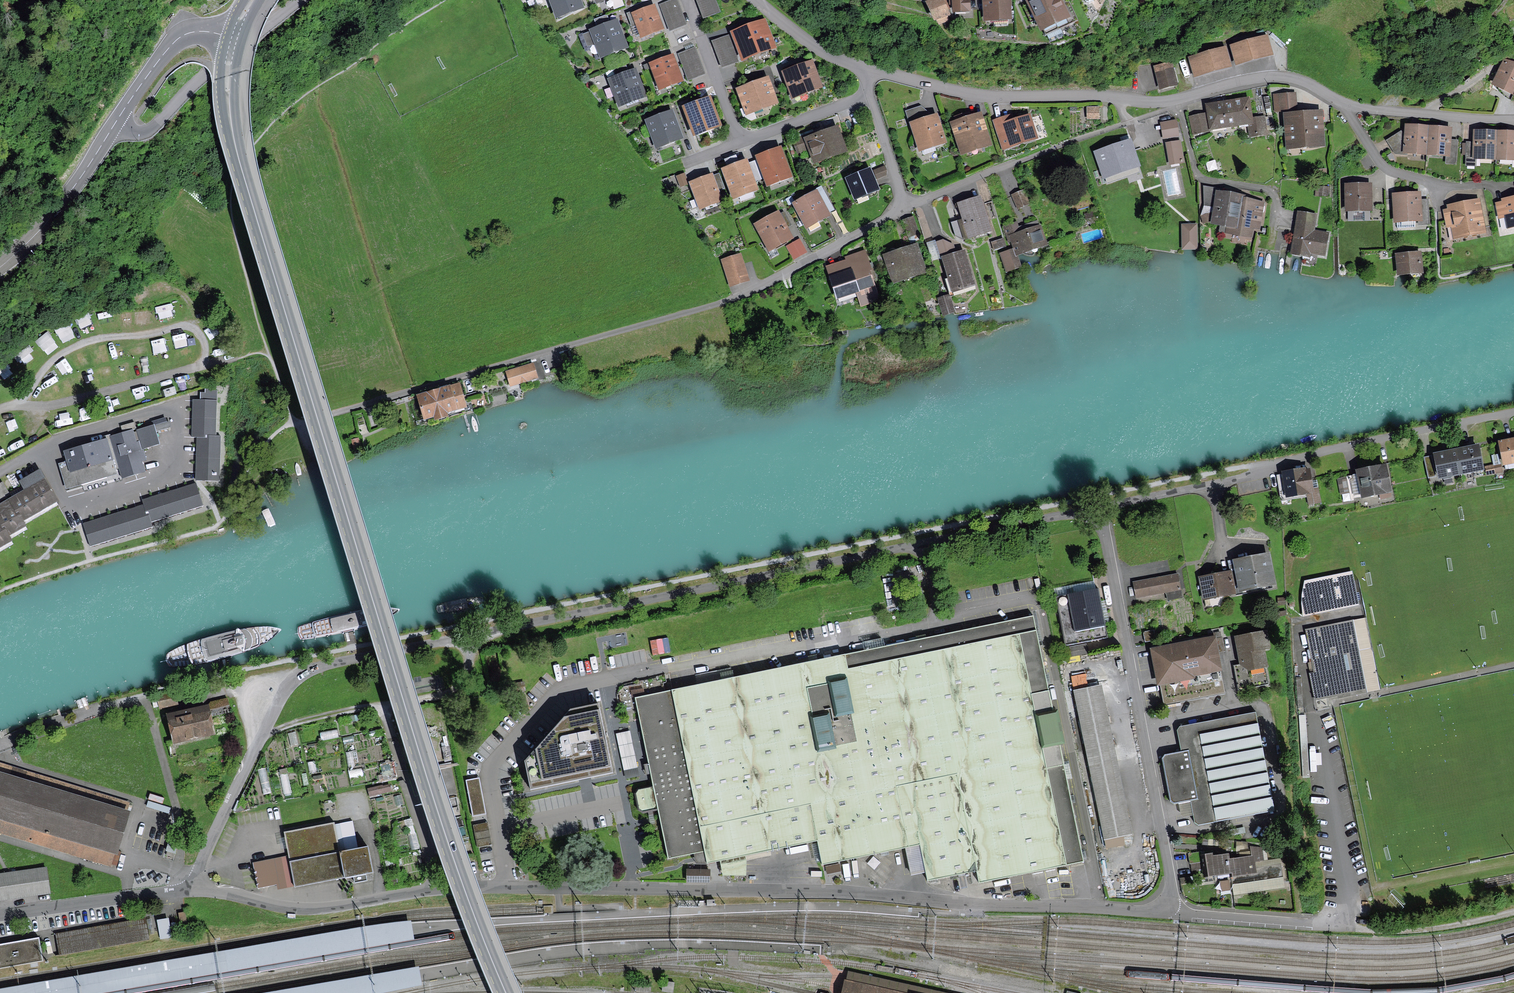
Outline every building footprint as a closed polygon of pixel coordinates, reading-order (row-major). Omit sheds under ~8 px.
[(555,8),(559,6),(563,18),(573,13),(572,10),(580,7),(577,0),(552,0),(555,8)] [(670,30),(685,24),(676,0),(675,0),(661,5),(670,30)] [(703,18),(719,12),(714,0),(697,0),(703,18)] [(947,15),(941,0),(936,0),(928,4),(935,20),(937,19),(939,24),(948,20),(946,15),(947,15)] [(955,11),(970,10),(970,0),(950,0),(951,4),(955,4),(955,11)] [(1009,17),(1008,4),(1009,4),(1009,0),(985,0),(986,19),(1009,17)] [(1061,28),(1077,20),(1068,0),(1062,0),(1058,2),(1058,0),(1039,0),(1024,7),(1031,23),(1038,20),(1045,36),(1046,35),(1050,43),(1065,36),(1061,28)] [(628,14),(633,27),(639,25),(642,35),(660,28),(653,9),(636,16),(634,12),(628,14)] [(615,23),(593,32),(601,54),(624,46),(615,23)] [(763,24),(735,35),(744,58),(772,48),(763,24)] [(713,42),(722,67),(737,61),(728,37),(713,42)] [(1233,48),(1238,63),(1266,55),(1262,40),(1233,48)] [(679,55),(689,79),(704,74),(695,49),(679,55)] [(1195,59),(1199,74),(1228,65),(1224,51),(1195,59)] [(652,65),(660,87),(679,80),(671,58),(652,65)] [(1175,85),(1170,63),(1156,67),(1161,88),(1175,85)] [(1503,93),(1512,98),(1513,93),(1513,67),(1506,63),(1496,84),(1505,88),(1503,93)] [(785,74),(794,96),(819,86),(810,65),(785,74)] [(611,81),(620,103),(642,95),(634,73),(611,81)] [(740,91),(748,111),(774,102),(766,81),(740,91)] [(1275,96),(1276,111),(1295,109),(1294,94),(1275,96)] [(686,109),(695,132),(717,124),(708,101),(686,109)] [(1265,133),(1263,118),(1250,120),(1247,101),(1208,107),(1212,128),(1239,124),(1239,123),(1248,121),(1251,136),(1265,133)] [(914,126),(921,148),(942,141),(935,119),(934,119),(921,108),(907,112),(911,126),(914,126)] [(1087,108),(1087,119),(1099,119),(1099,108),(1087,108)] [(1309,147),(1309,144),(1321,143),(1319,113),(1305,114),(1306,117),(1287,118),(1289,146),(1297,145),(1301,148),(1309,147)] [(649,123),(657,145),(662,143),(663,145),(665,146),(673,143),(674,141),(674,139),(679,137),(671,115),(649,123)] [(1191,119),(1194,133),(1208,130),(1205,115),(1191,119)] [(995,122),(1003,146),(1034,137),(1028,118),(1012,123),(1010,118),(995,122)] [(956,126),(964,150),(986,143),(978,119),(956,126)] [(1161,124),(1163,138),(1178,136),(1176,121),(1161,124)] [(1406,154),(1406,151),(1426,152),(1428,129),(1408,128),(1407,138),(1404,138),(1401,133),(1387,141),(1395,154),(1406,154)] [(1448,141),(1449,131),(1428,129),(1426,152),(1447,154),(1446,163),(1455,163),(1457,142),(1448,141)] [(796,140),(798,146),(810,142),(817,159),(841,150),(834,131),(815,138),(813,134),(796,140)] [(1475,165),(1475,157),(1496,157),(1497,134),(1476,133),(1476,144),(1467,144),(1466,165),(1475,165)] [(1497,134),(1496,157),(1513,158),(1513,135),(1497,134)] [(1167,144),(1170,164),(1183,162),(1179,142),(1167,144)] [(1116,164),(1116,165),(1125,164),(1122,148),(1092,153),(1095,168),(1116,164)] [(779,151),(759,159),(768,182),(788,175),(779,151)] [(729,170),(725,172),(734,195),(754,188),(745,164),(738,167),(735,158),(726,161),(729,170)] [(885,163),(873,167),(876,177),(888,174),(885,163)] [(1177,195),(1173,169),(1161,171),(1165,197),(1177,195)] [(848,180),(855,198),(876,189),(869,172),(848,180)] [(691,184),(700,208),(720,200),(717,191),(724,188),(718,174),(691,184)] [(678,177),(681,186),(687,184),(684,175),(678,177)] [(1325,193),(1325,197),(1329,197),(1329,187),(1320,187),(1319,193),(1325,193)] [(1347,188),(1347,209),(1370,208),(1369,187),(1347,188)] [(1014,196),(1019,207),(1027,204),(1022,192),(1014,196)] [(816,194),(796,205),(807,225),(827,214),(816,194)] [(1419,218),(1419,224),(1428,224),(1427,201),(1418,201),(1418,195),(1395,197),(1397,220),(1419,218)] [(1248,234),(1250,224),(1257,225),(1261,204),(1239,201),(1240,199),(1220,196),(1216,221),(1235,224),(1233,232),(1248,234)] [(963,240),(990,232),(980,200),(960,207),(964,219),(951,223),(955,236),(963,240)] [(1500,218),(1508,216),(1510,225),(1513,224),(1513,201),(1497,205),(1500,218)] [(1455,225),(1457,235),(1481,230),(1476,204),(1452,208),(1452,210),(1445,211),(1448,227),(1455,225)] [(1085,215),(1087,220),(1098,217),(1096,212),(1085,215)] [(757,226),(769,248),(774,245),(776,249),(786,243),(784,240),(789,237),(782,224),(788,221),(783,213),(778,216),(777,215),(757,226)] [(1299,213),(1292,254),(1303,256),(1304,252),(1324,255),(1328,234),(1312,232),(1315,215),(1299,213)] [(912,219),(904,222),(911,242),(919,239),(912,219)] [(1017,267),(1013,255),(1022,252),(1021,248),(1043,241),(1037,222),(1025,226),(1025,227),(1018,230),(1016,224),(1004,228),(1009,241),(1011,240),(1014,250),(1002,255),(1007,270),(1017,267)] [(1182,225),(1183,249),(1197,249),(1196,225),(1182,225)] [(799,240),(787,247),(793,257),(805,251),(799,240)] [(936,243),(940,256),(954,252),(952,245),(943,241),(936,243)] [(1002,241),(989,244),(991,253),(1004,250),(1002,241)] [(889,258),(896,278),(921,270),(914,250),(889,258)] [(854,271),(831,279),(838,298),(857,292),(861,305),(878,299),(876,294),(877,294),(876,290),(875,291),(868,270),(870,270),(865,252),(849,257),(854,271)] [(954,292),(973,286),(964,254),(944,260),(949,278),(951,278),(954,292)] [(1399,257),(1400,273),(1419,271),(1418,255),(1399,257)] [(724,261),(731,285),(747,280),(739,257),(724,261)] [(954,312),(949,295),(938,299),(943,316),(954,312)] [(522,381),(523,382),(536,378),(532,365),(507,373),(511,385),(522,381)] [(454,408),(463,405),(458,386),(419,398),(422,406),(420,406),(421,409),(423,409),(426,419),(435,416),(436,418),(438,419),(442,418),(445,415),(445,413),(454,410),(454,408)] [(200,399),(216,399),(217,389),(204,389),(204,392),(200,392),(200,399)] [(216,435),(216,399),(200,399),(193,399),(192,436),(197,436),(196,471),(209,472),(209,479),(220,479),(222,435),(216,435)] [(167,421),(165,416),(152,420),(153,424),(136,429),(137,431),(134,432),(133,428),(122,432),(111,435),(110,433),(102,435),(103,437),(63,449),(66,460),(58,462),(66,488),(117,473),(116,469),(119,468),(122,478),(145,471),(142,461),(146,460),(143,448),(159,443),(155,431),(171,426),(170,420),(167,421)] [(120,425),(122,432),(133,428),(136,427),(134,421),(120,425)] [(1497,443),(1501,463),(1503,468),(1513,465),(1513,439),(1497,443)] [(1484,467),(1479,445),(1455,450),(1462,477),(1485,471),(1484,467)] [(1462,477),(1455,450),(1432,455),(1432,456),(1423,458),(1428,479),(1437,477),(1438,482),(1462,477)] [(1500,463),(1498,454),(1492,456),(1493,464),(1493,465),(1495,475),(1504,473),(1503,468),(1501,463),(1500,463)] [(1386,465),(1355,472),(1356,475),(1336,479),(1340,495),(1349,493),(1350,499),(1361,497),(1361,502),(1379,498),(1380,501),(1393,498),(1386,465)] [(1495,475),(1493,465),(1484,467),(1485,471),(1486,477),(1495,475)] [(13,543),(11,540),(13,539),(12,537),(27,528),(26,525),(27,524),(26,522),(58,503),(57,500),(58,500),(44,477),(46,476),(40,467),(19,479),(24,488),(11,495),(0,502),(0,550),(13,543)] [(1310,470),(1306,470),(1305,468),(1280,472),(1281,475),(1276,475),(1281,501),(1307,497),(1308,506),(1321,503),(1318,488),(1314,489),(1310,470)] [(11,495),(3,480),(0,482),(0,502),(11,495)] [(203,505),(195,482),(142,499),(144,503),(83,522),(90,546),(153,526),(151,521),(203,505)] [(1233,564),(1228,565),(1230,571),(1235,596),(1276,587),(1269,554),(1232,561),(1233,564)] [(1203,602),(1235,596),(1230,571),(1198,578),(1203,602)] [(1177,574),(1132,583),(1137,605),(1166,599),(1167,603),(1183,599),(1177,574)] [(1302,616),(1302,618),(1335,611),(1334,610),(1328,576),(1304,581),(1301,596),(1302,616)] [(1107,637),(1098,590),(1056,598),(1065,646),(1086,641),(1107,637)] [(634,700),(653,789),(639,791),(636,796),(639,810),(644,812),(657,809),(668,860),(704,853),(707,866),(817,843),(822,868),(905,850),(910,874),(925,871),(928,884),(976,874),(979,886),(1084,864),(1032,617),(884,648),(883,640),(863,644),(865,652),(634,700)] [(1309,663),(1311,662),(1313,673),(1308,675),(1314,701),(1315,701),(1329,698),(1337,696),(1337,700),(1381,690),(1365,618),(1304,631),(1309,651),(1306,651),(1309,663)] [(1154,631),(1143,633),(1145,643),(1156,641),(1154,631)] [(1266,631),(1233,638),(1239,666),(1232,667),(1238,694),(1271,687),(1265,651),(1271,650),(1266,631)] [(1208,634),(1209,638),(1215,637),(1218,653),(1225,651),(1220,632),(1208,634)] [(669,637),(652,639),(654,652),(671,650),(669,637)] [(1225,693),(1221,674),(1223,674),(1218,653),(1215,637),(1209,638),(1149,651),(1157,688),(1159,688),(1163,707),(1225,693)] [(1088,649),(1086,641),(1065,646),(1067,653),(1088,649)] [(526,691),(524,682),(508,684),(510,694),(526,691)] [(1101,686),(1072,692),(1106,849),(1125,845),(1123,838),(1133,836),(1101,686)] [(157,694),(161,711),(179,706),(175,690),(157,694)] [(216,736),(211,717),(230,713),(227,698),(211,702),(209,706),(165,716),(173,746),(216,736)] [(521,762),(528,794),(615,775),(599,702),(568,709),(521,762)] [(1256,713),(1179,728),(1176,733),(1180,753),(1165,756),(1162,761),(1170,802),(1176,805),(1190,803),(1194,823),(1199,827),(1275,812),(1256,713)] [(476,731),(465,734),(467,744),(478,741),(476,731)] [(617,736),(624,769),(636,766),(628,734),(617,736)] [(0,763),(0,834),(111,868),(112,865),(117,867),(121,852),(119,851),(130,814),(127,813),(130,802),(0,763)] [(479,778),(465,780),(472,816),(486,814),(479,778)] [(369,797),(391,792),(389,785),(382,786),(382,785),(367,789),(369,797)] [(171,808),(148,801),(146,807),(169,814),(171,808)] [(277,890),(294,887),(294,889),(373,874),(367,847),(358,848),(353,822),(334,825),(334,823),(283,834),(288,856),(252,863),(258,889),(276,885),(277,890)] [(1246,833),(1244,827),(1225,831),(1226,837),(1246,833)] [(1239,878),(1241,878),(1244,895),(1285,888),(1280,859),(1263,862),(1261,848),(1249,847),(1250,851),(1248,851),(1247,842),(1236,842),(1236,855),(1239,855),(1240,858),(1230,860),(1229,855),(1214,858),(1213,855),(1207,856),(1206,850),(1188,854),(1191,871),(1207,868),(1209,879),(1238,874),(1239,878)] [(0,874),(0,902),(50,894),(46,867),(0,874)] [(710,870),(686,870),(686,884),(710,884),(710,870)] [(185,912),(178,913),(180,928),(188,927),(185,912)] [(151,919),(146,920),(146,918),(55,934),(59,956),(149,940),(148,935),(154,934),(151,919)] [(168,918),(156,921),(160,941),(172,938),(168,918)] [(414,937),(412,923),(389,925),(0,988),(0,992),(85,992),(414,937)] [(0,945),(0,970),(43,963),(39,938),(0,945)] [(275,992),(377,992),(421,985),(418,969),(275,992)]
